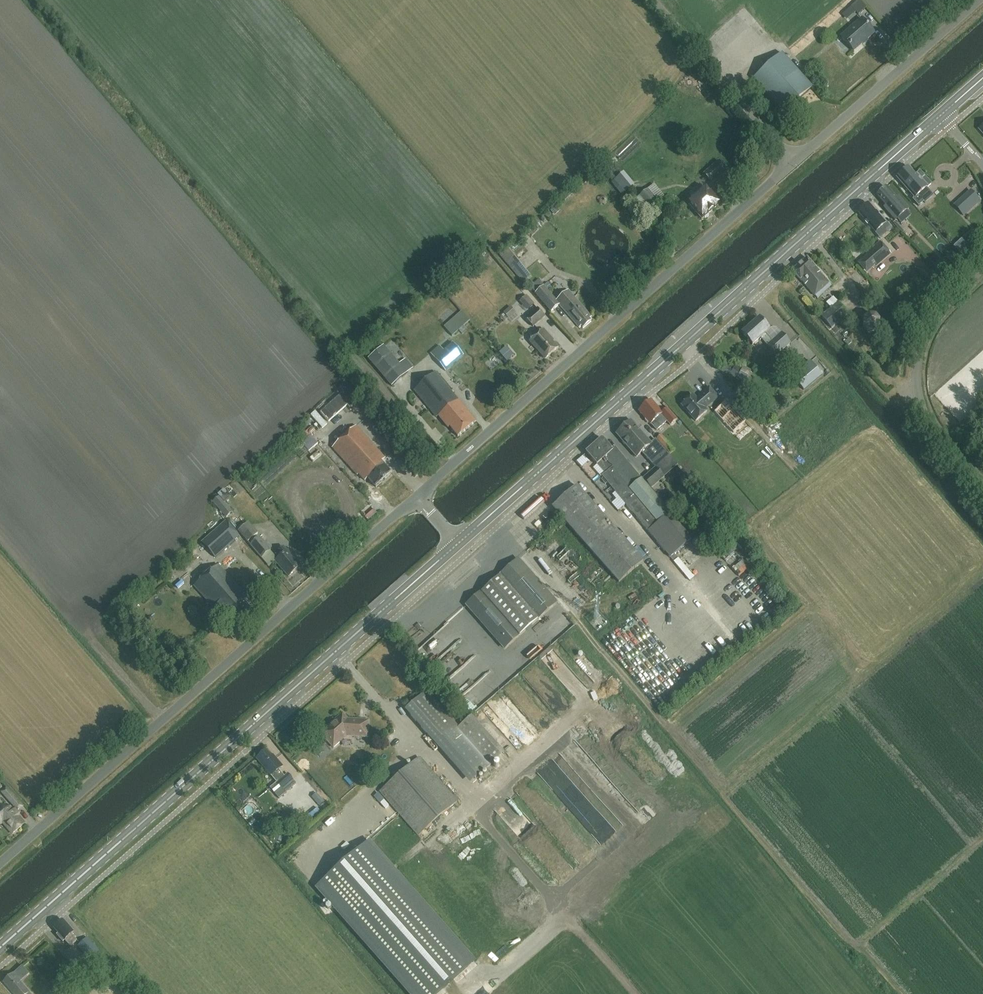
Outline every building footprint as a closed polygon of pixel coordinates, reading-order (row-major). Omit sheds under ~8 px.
[(851,6),(858,14),(866,7),(860,0),(858,0),(851,6)] [(853,51),(874,33),(862,18),(841,36),(853,51)] [(784,113),(788,110),(811,87),(782,54),(754,78),(784,113)] [(642,148),(640,146),(645,142),(639,136),(620,154),(629,164),(635,157),(634,156),(642,148)] [(712,183),(727,170),(718,161),(704,173),(712,183)] [(917,195),(931,184),(920,171),(915,175),(908,168),(896,178),(914,198),(912,200),(917,206),(923,202),(917,195)] [(650,189),(659,201),(665,197),(656,185),(650,189)] [(895,220),(908,208),(898,197),(896,199),(886,187),(877,196),(886,206),(883,208),(895,220)] [(940,187),(931,195),(943,208),(952,200),(940,187)] [(703,218),(704,217),(706,218),(709,215),(709,212),(720,203),(707,188),(689,203),(703,218)] [(640,213),(656,201),(648,190),(632,202),(640,213)] [(961,198),(954,205),(963,215),(971,208),(980,200),(970,190),(961,198)] [(875,232),(886,223),(878,211),(876,212),(869,204),(858,213),(875,232)] [(973,251),(962,239),(954,246),(965,259),(973,251)] [(862,258),(858,262),(866,272),(871,268),(876,264),(877,266),(891,253),(880,241),(866,253),(867,254),(862,258)] [(506,248),(499,254),(509,266),(517,260),(506,248)] [(814,296),(821,289),(829,283),(807,258),(792,270),(814,296)] [(525,270),(518,276),(522,282),(530,276),(525,270)] [(548,291),(552,287),(547,282),(534,293),(551,312),(559,304),(548,291)] [(592,317),(572,294),(569,290),(556,301),(579,328),(581,326),(583,328),(591,321),(589,319),(592,317)] [(528,312),(537,306),(529,294),(520,299),(528,312)] [(831,328),(848,314),(838,301),(820,316),(831,328)] [(532,326),(544,316),(536,308),(525,318),(532,326)] [(461,311),(460,312),(443,326),(451,336),(469,320),(461,311)] [(868,315),(863,319),(863,326),(867,331),(874,333),(879,328),(880,322),(875,316),(868,315)] [(776,356),(790,343),(781,332),(772,340),(765,333),(769,329),(759,318),(742,333),(752,344),(760,337),(776,356)] [(544,359),(557,347),(549,338),(550,337),(543,329),(529,341),(544,359)] [(439,345),(430,353),(445,370),(463,355),(452,343),(443,350),(439,345)] [(382,345),(366,359),(390,387),(412,368),(405,358),(398,364),(382,345)] [(803,390),(822,375),(810,361),(791,376),(803,390)] [(476,420),(458,398),(436,372),(413,391),(435,418),(437,416),(447,428),(450,426),(457,436),(476,420)] [(682,405),(696,421),(707,411),(705,409),(718,397),(709,387),(699,396),(700,397),(697,400),(693,395),(682,405)] [(649,422),(650,424),(651,423),(656,429),(666,421),(670,425),(676,419),(667,408),(662,413),(651,400),(648,403),(647,402),(643,405),(644,406),(638,411),(645,419),(645,420),(647,423),(649,422)] [(728,400),(714,413),(732,433),(746,420),(728,400)] [(622,441),(622,443),(624,445),(626,446),(636,456),(641,452),(652,464),(666,451),(655,440),(651,443),(637,427),(636,428),(630,422),(617,434),(622,440),(621,440),(622,441)] [(391,474),(391,473),(381,462),(385,458),(357,426),(356,426),(333,447),(333,446),(332,447),(333,448),(357,475),(358,474),(365,481),(368,478),(376,487),(376,486),(381,482),(382,482),(382,481),(385,479),(390,474),(391,474)] [(661,434),(656,438),(669,453),(674,449),(661,434)] [(310,435),(301,443),(309,451),(318,443),(310,435)] [(763,454),(770,451),(765,437),(757,440),(763,454)] [(614,447),(611,449),(602,438),(593,445),(657,522),(669,513),(614,447)] [(657,522),(593,445),(585,452),(596,464),(604,473),(601,476),(647,531),(648,530),(657,522)] [(664,476),(655,467),(643,478),(652,487),(664,476)] [(618,582),(643,561),(577,486),(552,508),(618,582)] [(227,493),(222,499),(227,502),(232,496),(227,493)] [(231,512),(218,496),(212,502),(225,517),(231,512)] [(669,513),(657,522),(648,530),(670,557),(691,540),(669,513)] [(724,528),(710,516),(704,523),(709,526),(706,529),(716,537),(724,528)] [(703,552),(707,548),(682,519),(678,523),(703,552)] [(215,557),(239,536),(226,521),(201,542),(215,557)] [(238,531),(248,542),(258,533),(248,522),(238,531)] [(258,536),(249,544),(260,556),(269,549),(258,536)] [(546,554),(555,545),(552,541),(542,550),(546,554)] [(296,565),(299,563),(287,550),(286,551),(283,547),(277,552),(280,554),(274,559),(289,576),(298,567),(296,565)] [(504,648),(556,603),(518,559),(466,604),(504,648)] [(238,628),(254,614),(243,602),(247,598),(218,565),(194,586),(222,618),(224,617),(228,621),(230,619),(238,628)] [(656,673),(662,668),(659,664),(653,669),(656,673)] [(674,685),(683,677),(675,667),(666,675),(674,685)] [(530,680),(538,688),(548,678),(540,670),(530,680)] [(458,727),(426,690),(405,709),(434,743),(439,738),(474,778),(504,753),(471,716),(458,727)] [(471,707),(482,694),(479,691),(468,704),(471,707)] [(336,720),(321,733),(327,740),(327,742),(332,747),(334,747),(340,742),(340,741),(341,740),(341,739),(345,735),(367,737),(368,721),(358,721),(358,723),(350,723),(344,716),(337,722),(336,720)] [(282,766),(275,758),(274,760),(265,750),(256,759),(285,793),(296,783),(287,773),(284,776),(278,770),(282,766)] [(418,835),(457,802),(418,757),(379,791),(418,835)] [(3,794),(15,809),(20,804),(7,790),(3,794)] [(317,793),(312,797),(320,806),(324,802),(317,793)] [(19,823),(22,820),(9,806),(6,809),(3,806),(0,805),(0,806),(0,824),(2,823),(12,834),(21,825),(19,823)] [(369,842),(317,887),(411,993),(438,993),(474,962),(369,842)] [(63,921),(59,924),(57,925),(55,926),(55,928),(54,929),(59,934),(57,935),(63,942),(65,940),(70,946),(77,940),(72,934),(74,932),(63,921)] [(105,959),(87,938),(77,946),(96,967),(105,959)] [(12,973),(2,982),(13,993),(30,993),(29,992),(12,973)]
